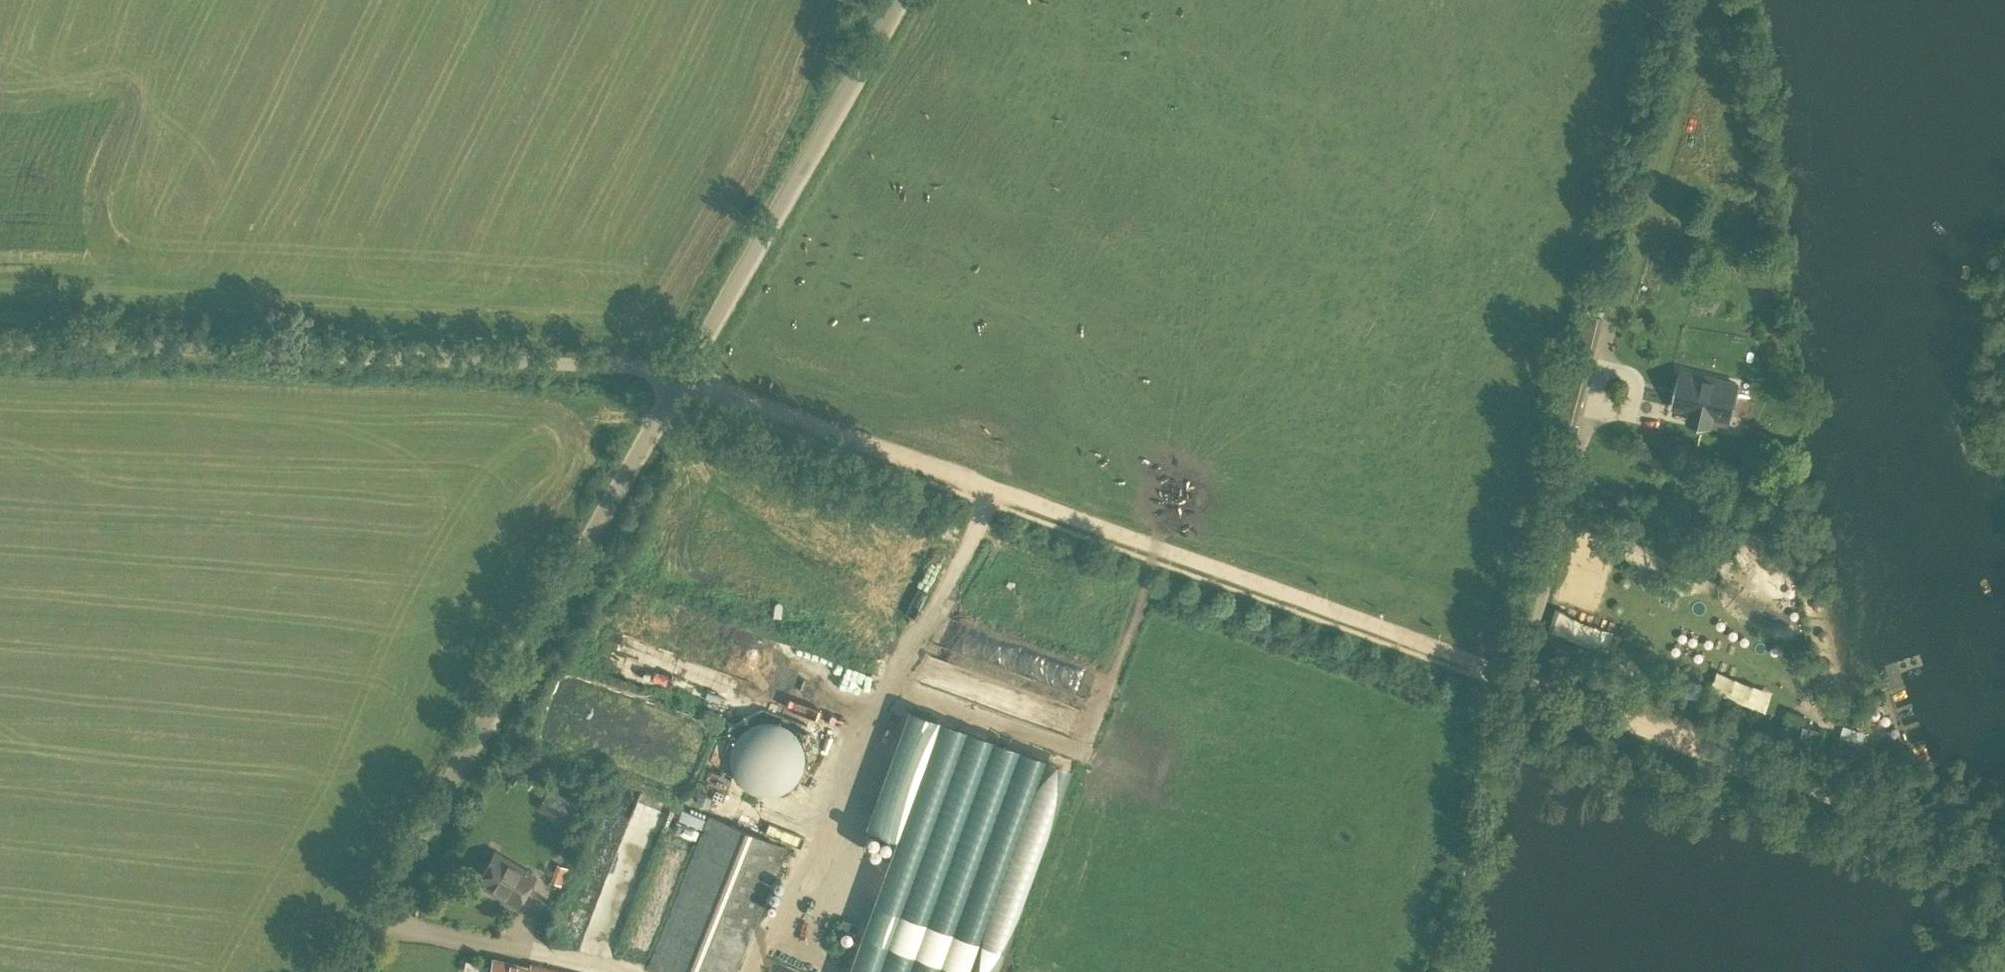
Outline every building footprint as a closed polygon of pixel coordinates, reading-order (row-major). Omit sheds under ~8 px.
[(1713,408),(1730,412),(1737,382),(1682,369),(1673,406),(1690,410),(1687,420),(1709,425),(1713,408)] [(911,633),(933,606),(922,596),(899,624),(911,633)] [(1558,646),(1561,634),(1546,629),(1543,641),(1558,646)] [(906,764),(922,770),(944,712),(928,706),(906,764)] [(1799,737),(1804,723),(1806,716),(1786,709),(1779,730),(1799,737)] [(731,744),(729,750),(729,757),(730,763),(732,769),(735,775),(739,780),(744,784),(750,787),(755,790),(762,791),(768,791),(774,791),(780,789),(786,786),(791,782),(796,778),(799,772),(802,767),(804,760),(804,754),(804,748),(802,742),(800,736),(796,730),(792,726),(787,722),(781,719),(775,717),(769,716),(762,717),(756,718),(750,720),(745,724),(740,728),(736,733),(733,738),(731,744)] [(1875,753),(1877,747),(1836,735),(1834,740),(1830,752),(1872,765),(1875,753)] [(787,846),(709,814),(647,966),(662,971),(736,971),(787,846)] [(893,845),(893,825),(879,825),(879,837),(873,837),(873,845),(893,845)] [(517,906),(536,874),(495,850),(476,881),(517,906)] [(897,938),(920,945),(930,911),(907,905),(897,938)] [(924,949),(948,954),(956,920),(932,915),(924,949)] [(971,964),(983,931),(959,923),(948,956),(971,964)] [(492,957),(489,971),(570,971),(531,963),(530,966),(492,957)]
